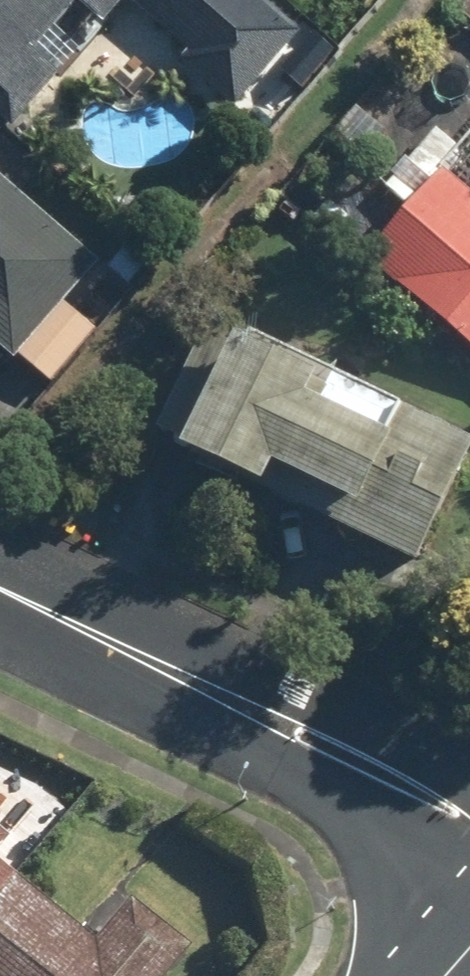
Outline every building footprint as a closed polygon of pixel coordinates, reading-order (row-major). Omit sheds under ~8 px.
[(267,0),(0,0),(0,119),(17,133),(124,5),(241,103),(303,30),(267,0)] [(319,37),(313,33),(296,55),(324,77),(359,32),(337,15),(319,37)] [(369,255),(469,350),(469,200),(469,201),(443,177),(369,255)] [(10,362),(0,373),(0,390),(27,414),(96,338),(69,313),(102,276),(0,185),(0,354),(10,362)] [(200,340),(155,437),(183,451),(177,465),(418,576),(469,462),(469,449),(239,342),(233,355),(200,340)] [(179,963),(119,910),(81,952),(0,880),(0,975),(168,975),(179,963)]
